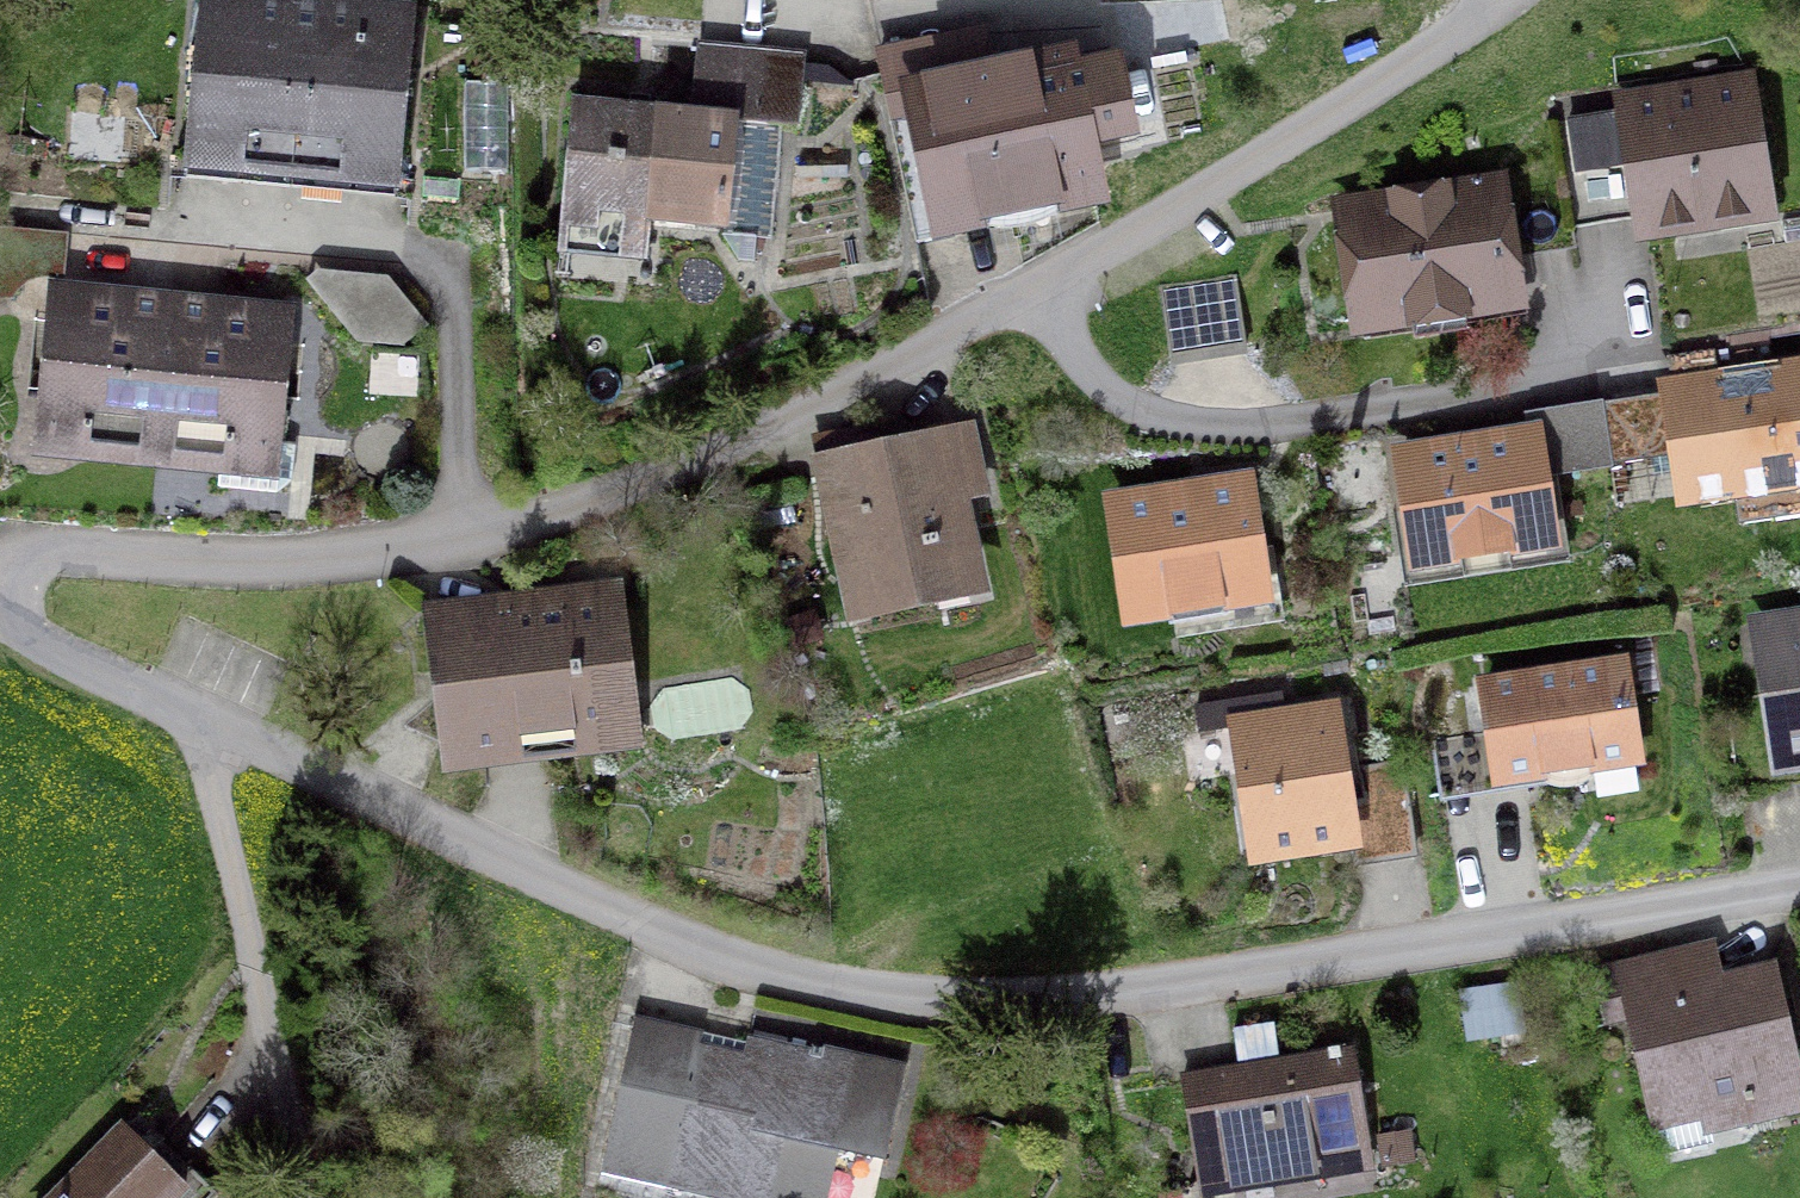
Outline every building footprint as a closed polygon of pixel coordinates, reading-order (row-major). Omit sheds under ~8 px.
[(185,160),(399,181),(414,17),(234,0),(200,0),(185,160)] [(647,260),(651,222),(769,235),(779,126),(796,127),(803,56),(699,46),(693,114),(574,103),(559,252),(647,260)] [(954,234),(951,217),(1091,188),(1080,136),(1125,127),(1113,67),(1067,77),(1064,59),(885,97),(916,243),(954,234)] [(468,160),(514,161),(516,78),(470,77),(468,160)] [(1627,111),(1557,122),(1564,171),(1573,228),(1643,217),(1645,229),(1763,211),(1744,87),(1626,105),(1627,111)] [(1503,250),(1575,239),(1573,228),(1564,171),(1396,199),(1398,210),(1348,219),(1365,325),(1416,317),(1414,305),(1458,299),(1459,310),(1511,302),(1503,250)] [(25,279),(60,275),(64,232),(0,226),(0,297),(9,297),(25,279)] [(342,331),(408,332),(409,269),(343,268),(342,331)] [(1159,286),(1170,357),(1246,345),(1236,275),(1159,286)] [(81,429),(79,442),(156,449),(170,313),(136,309),(131,300),(121,296),(109,299),(102,309),(89,307),(91,293),(52,290),(39,425),(81,429)] [(220,306),(204,316),(170,313),(156,449),(221,455),(218,487),(277,492),(291,481),(295,443),(277,441),(289,313),(251,309),(250,323),(237,322),(230,309),(220,306)] [(1718,382),(1713,351),(1669,358),(1674,389),(1599,400),(1609,464),(1679,453),(1686,495),(1735,488),(1740,521),(1799,512),(1799,370),(1718,382)] [(935,587),(929,563),(966,554),(955,499),(982,493),(967,426),(907,440),(912,465),(894,462),(893,457),(828,470),(857,603),(935,587)] [(1403,454),(1419,561),(1549,541),(1532,434),(1403,454)] [(1225,612),(1224,601),(1261,595),(1244,483),(1114,503),(1132,615),(1170,609),(1171,620),(1225,612)] [(441,620),(457,753),(623,733),(607,599),(441,620)] [(1762,633),(1781,757),(1799,754),(1799,627),(1762,633)] [(1487,687),(1501,776),(1634,755),(1620,666),(1487,687)] [(1237,724),(1257,855),(1351,840),(1332,710),(1284,717),(1281,693),(1196,705),(1200,730),(1237,724)] [(1482,730),(1441,735),(1448,784),(1488,778),(1482,730)] [(1404,766),(1361,771),(1371,848),(1414,842),(1404,766)] [(1750,1118),(1799,1106),(1799,1084),(1774,971),(1677,997),(1668,957),(1596,973),(1606,1017),(1630,1011),(1662,1150),(1709,1139),(1700,1099),(1743,1089),(1750,1118)] [(816,1145),(884,1160),(906,1065),(812,1045),(811,1050),(748,1036),(744,1054),(699,1044),(702,1032),(636,1017),(602,1171),(723,1197),(804,1197),(816,1145)] [(1315,1163),(1317,1175),(1358,1168),(1339,1047),(1328,1048),(1330,1057),(1182,1081),(1202,1183),(1315,1163)] [(216,1193),(196,1173),(183,1186),(125,1126),(54,1197),(211,1197),(216,1193)]
